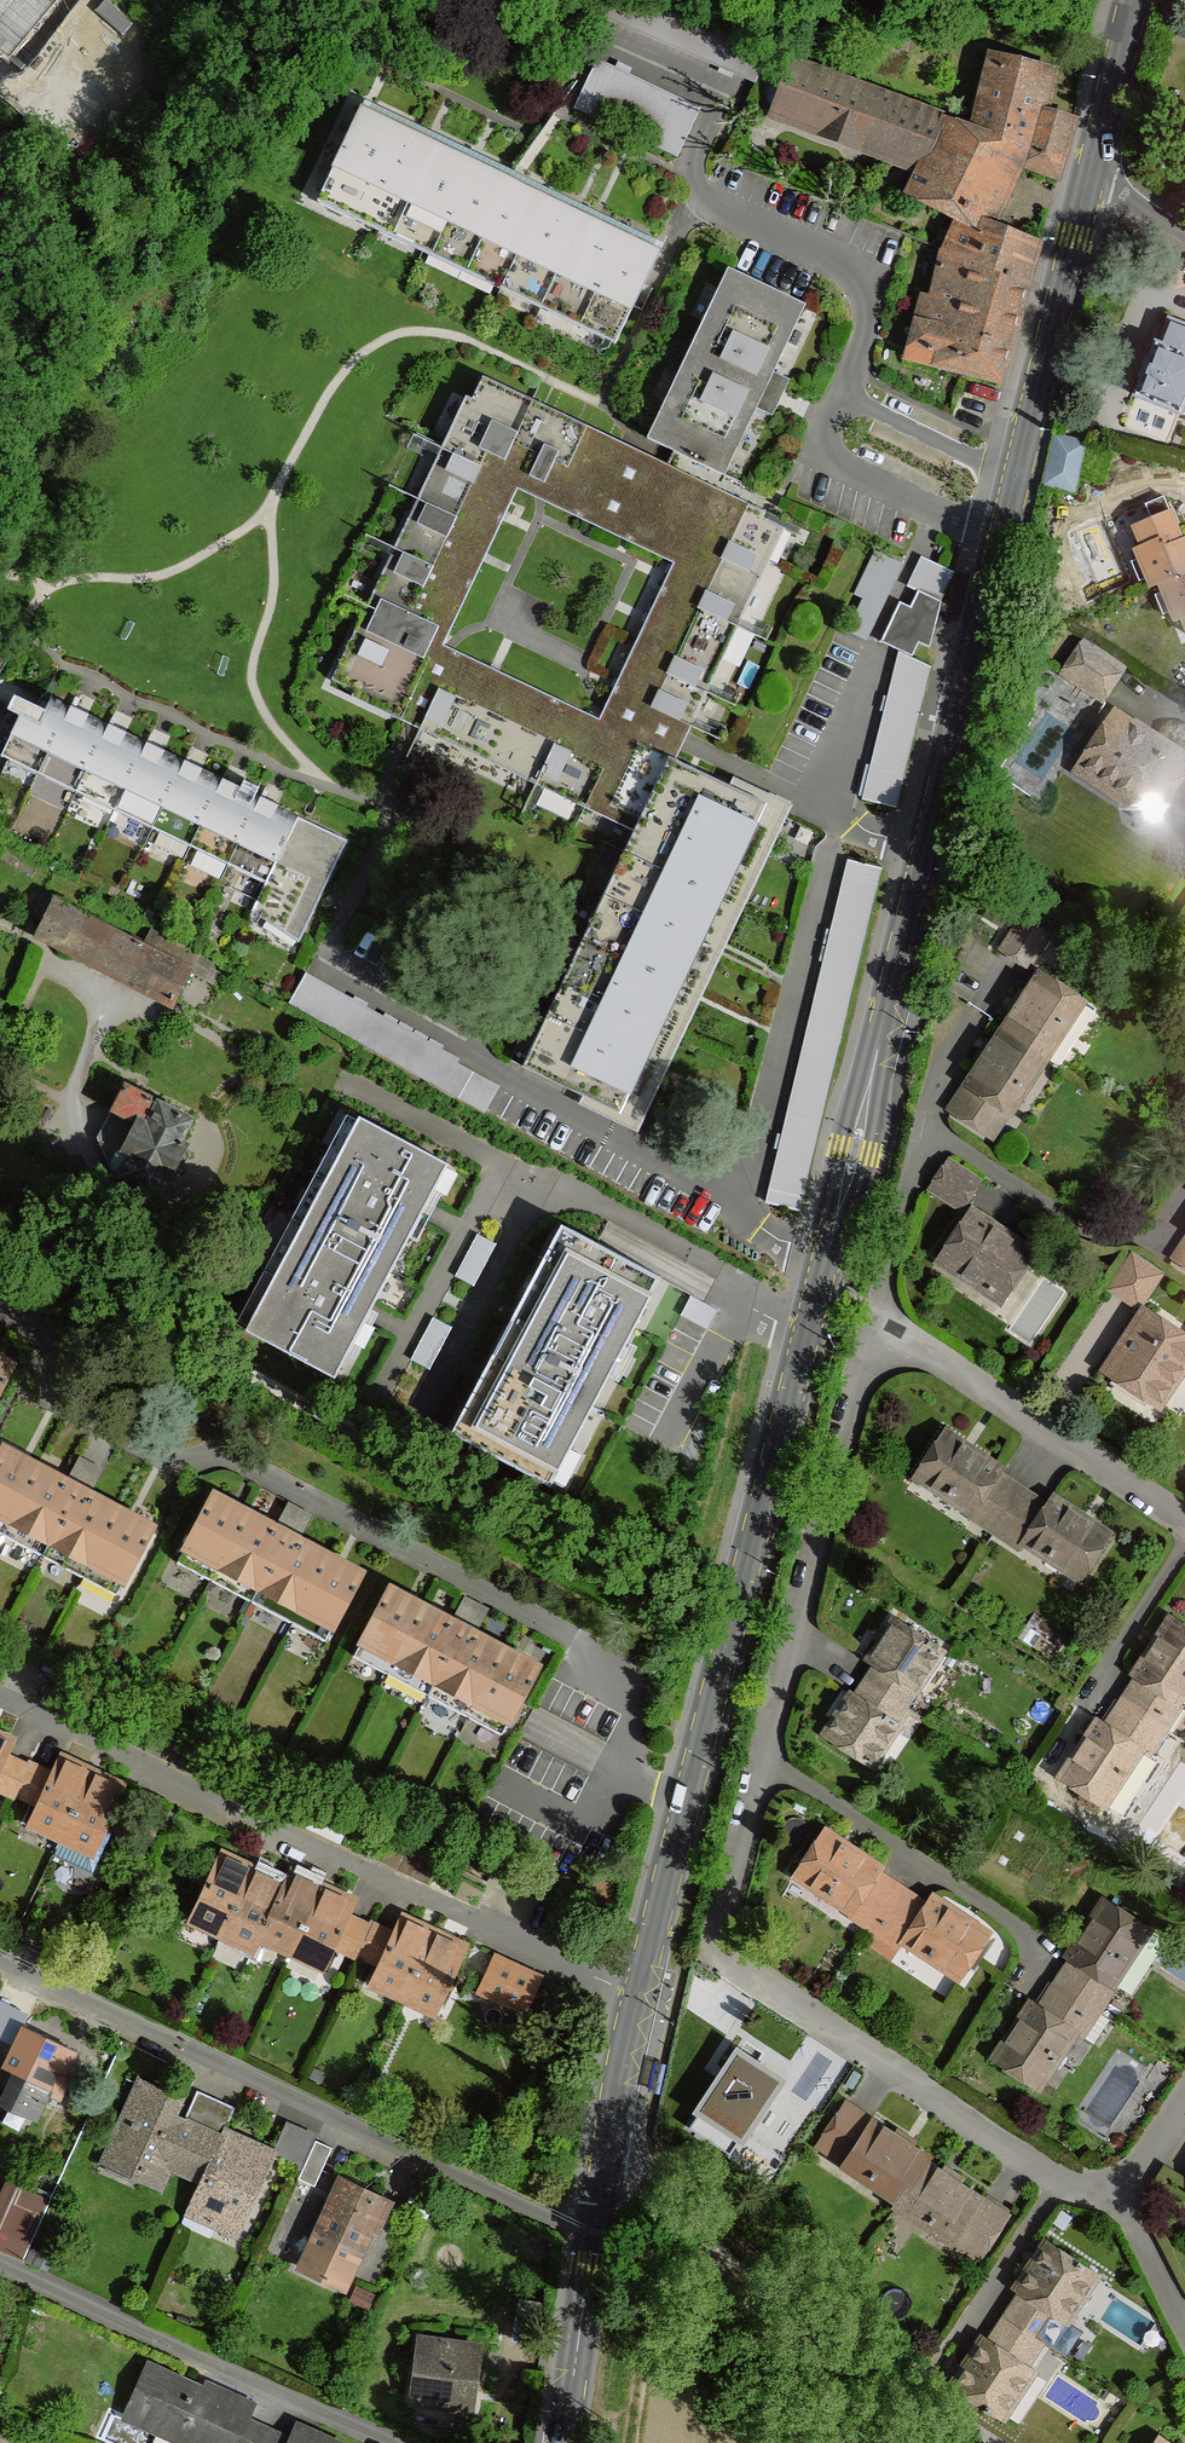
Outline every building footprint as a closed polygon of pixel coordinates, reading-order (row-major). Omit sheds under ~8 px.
[(40,0),(2,0),(0,2),(0,22),(39,56),(73,17),(53,0),(43,0),(41,2),(40,0)] [(234,8),(241,0),(224,0),(234,8)] [(769,52),(648,0),(613,0),(605,17),(757,81),(769,52)] [(757,81),(766,84),(766,93),(768,101),(777,108),(774,115),(922,169),(946,118),(795,60),(793,63),(769,52),(757,81)] [(709,112),(605,62),(582,109),(605,120),(613,102),(662,126),(653,144),(685,160),(709,112)] [(988,62),(972,129),(1026,151),(1063,165),(1074,128),(1040,118),(1048,78),(988,62)] [(519,179),(359,105),(314,202),(618,345),(664,247),(519,179)] [(972,129),(946,118),(922,169),(908,196),(958,219),(991,234),(1026,151),(972,129)] [(991,234),(958,219),(945,250),(1028,284),(1037,253),(991,234)] [(1028,284),(945,250),(934,297),(925,295),(911,346),(1003,370),(1028,284)] [(650,440),(723,474),(804,305),(731,270),(650,440)] [(1160,344),(1184,355),(1184,326),(1170,319),(1160,344)] [(1156,343),(1135,395),(1181,413),(1184,404),(1184,355),(1160,344),(1156,343)] [(643,1132),(795,810),(735,778),(731,789),(676,763),(788,527),(483,376),(357,632),(432,667),(404,721),(411,725),(639,835),(530,1068),(643,1132)] [(1076,493),(1088,442),(1055,434),(1043,485),(1076,493)] [(1153,521),(1171,514),(1165,497),(1146,504),(1153,521)] [(1184,572),(1184,539),(1183,540),(1171,514),(1153,521),(1135,529),(1142,547),(1135,550),(1151,586),(1159,583),(1184,572)] [(920,592),(913,607),(931,617),(919,643),(929,648),(940,601),(954,573),(922,558),(909,587),(920,592)] [(1159,583),(1175,620),(1182,617),(1184,624),(1184,572),(1159,583)] [(901,602),(881,641),(914,655),(919,643),(931,617),(913,607),(901,602)] [(1085,642),(1064,675),(1102,700),(1124,667),(1085,642)] [(865,798),(895,806),(930,667),(901,653),(865,798)] [(25,723),(4,757),(270,886),(253,916),(302,942),(346,844),(52,698),(45,713),(19,700),(10,717),(25,723)] [(1080,763),(1134,798),(1137,793),(1162,809),(1184,774),(1184,753),(1161,737),(1158,742),(1113,713),(1080,763)] [(1137,793),(1134,798),(1131,804),(1133,816),(1143,822),(1154,820),(1162,809),(1137,793)] [(881,867),(850,860),(766,1211),(797,1218),(881,867)] [(54,899),(34,938),(171,1009),(191,970),(54,899)] [(1049,935),(1023,918),(1002,949),(1028,967),(1049,935)] [(1040,972),(1003,1028),(1043,1055),(1066,1022),(1063,1020),(1078,998),(1040,972)] [(306,973),(289,1003),(444,1090),(459,1064),(461,1060),(306,973)] [(1043,1055),(1003,1028),(966,1084),(997,1105),(1004,1109),(1020,1086),(1022,1088),(1043,1055)] [(135,1154),(124,1175),(158,1193),(169,1172),(175,1175),(192,1143),(186,1140),(197,1119),(129,1082),(115,1109),(141,1123),(127,1150),(135,1154)] [(997,1105),(966,1084),(949,1109),(981,1130),(997,1105)] [(356,1111),(244,1323),(338,1374),(451,1161),(356,1111)] [(980,1181),(949,1160),(930,1188),(932,1189),(944,1197),(962,1209),(980,1181)] [(944,1197),(932,1189),(926,1198),(938,1207),(944,1197)] [(970,1213),(940,1258),(1003,1300),(1033,1255),(970,1213)] [(560,1222),(451,1427),(552,1480),(661,1276),(560,1222)] [(1174,1258),(1184,1265),(1184,1242),(1174,1258)] [(1159,1274),(1134,1257),(1112,1289),(1139,1305),(1159,1274)] [(1147,1310),(1106,1372),(1157,1405),(1184,1363),(1184,1335),(1147,1310)] [(12,1367),(0,1361),(0,1389),(12,1367)] [(944,1434),(918,1474),(975,1511),(979,1504),(999,1473),(1001,1471),(944,1434)] [(0,1457),(0,1530),(116,1592),(152,1529),(3,1450),(0,1457)] [(1023,1488),(999,1473),(979,1504),(1003,1520),(1023,1488)] [(1048,1504),(1023,1488),(1003,1520),(1027,1536),(1048,1504)] [(213,1495),(178,1561),(325,1640),(362,1573),(213,1495)] [(1052,1499),(1048,1504),(1027,1536),(1025,1539),(1082,1576),(1109,1536),(1052,1499)] [(389,1589),(354,1655),(503,1734),(537,1668),(389,1589)] [(1138,1676),(1169,1697),(1177,1702),(1184,1689),(1184,1627),(1173,1619),(1135,1676),(1138,1676)] [(870,1660),(876,1664),(907,1684),(916,1689),(941,1650),(896,1621),(870,1660)] [(876,1664),(865,1679),(896,1700),(907,1684),(876,1664)] [(1138,1676),(1122,1700),(1153,1722),(1169,1697),(1138,1676)] [(865,1679),(855,1696),(886,1716),(896,1700),(865,1679)] [(852,1694),(826,1734),(872,1765),(899,1724),(886,1716),(855,1696),(852,1694)] [(1122,1700),(1106,1725),(1138,1747),(1153,1722),(1122,1700)] [(1138,1747),(1106,1725),(1100,1721),(1063,1777),(1103,1804),(1141,1748),(1138,1747)] [(0,1738),(0,1771),(8,1754),(13,1743),(0,1738)] [(8,1754),(0,1771),(0,1794),(13,1800),(14,1797),(29,1764),(8,1754)] [(91,1773),(59,1758),(53,1771),(36,1807),(31,1818),(64,1833),(91,1773)] [(31,1760),(29,1764),(14,1797),(36,1807),(53,1771),(31,1760)] [(124,1788),(91,1773),(64,1833),(97,1847),(105,1830),(124,1788)] [(111,1832),(105,1830),(97,1847),(64,1833),(54,1855),(93,1873),(111,1832)] [(823,1832),(796,1873),(853,1911),(859,1903),(879,1872),(880,1870),(823,1832)] [(224,1930),(252,1871),(244,1867),(221,1855),(193,1915),(224,1930)] [(263,1933),(285,1886),(252,1871),(224,1930),(256,1945),(263,1933)] [(903,1888),(879,1872),(859,1903),(883,1920),(903,1888)] [(294,1948),(323,1889),(291,1874),(285,1886),(263,1933),(294,1948)] [(928,1904),(903,1888),(883,1920),(907,1935),(928,1904)] [(349,1914),(354,1904),(323,1889),(294,1948),(327,1963),(333,1950),(349,1914)] [(931,1898),(928,1904),(907,1935),(905,1938),(962,1976),(989,1936),(931,1898)] [(1069,1958),(1071,1959),(1103,1980),(1110,1985),(1148,1928),(1107,1901),(1075,1949),(1069,1958)] [(359,1958),(373,1925),(349,1914),(333,1950),(357,1962),(359,1958)] [(405,1993),(433,1934),(400,1919),(394,1932),(378,1967),(374,1977),(405,1993)] [(378,1967),(394,1932),(375,1923),(373,1925),(359,1958),(378,1967)] [(433,1934),(405,1993),(438,2008),(465,1949),(433,1934)] [(897,1958),(928,1974),(934,1963),(903,1946),(897,1958)] [(541,1978),(495,1958),(479,1990),(525,2012),(541,1978)] [(1071,1959),(1055,1983),(1086,2004),(1103,1980),(1071,1959)] [(1055,1983),(1040,2008),(1071,2029),(1086,2004),(1055,1983)] [(996,2061),(1038,2088),(1074,2031),(1071,2029),(1040,2008),(1033,2004),(996,2061)] [(66,2072),(75,2052),(24,2027),(4,2067),(17,2073),(4,2100),(36,2116),(47,2094),(60,2100),(72,2075),(66,2072)] [(739,2053),(690,2128),(731,2154),(779,2079),(739,2053)] [(202,2177),(218,2140),(181,2123),(169,2118),(176,2101),(142,2086),(112,2153),(145,2167),(141,2176),(158,2184),(168,2162),(202,2177)] [(196,2090),(181,2123),(218,2140),(221,2134),(233,2106),(196,2090)] [(852,2151),(873,2120),(847,2102),(826,2134),(852,2151)] [(930,2157),(873,2120),(852,2151),(847,2159),(870,2173),(869,2176),(902,2197),(927,2161),(930,2157)] [(286,2121),(269,2155),(299,2168),(314,2134),(286,2121)] [(235,2207),(244,2210),(269,2155),(221,2134),(218,2140),(202,2177),(188,2208),(227,2226),(235,2207)] [(332,2148),(315,2140),(303,2169),(299,2178),(316,2186),(322,2171),(332,2148)] [(983,2198),(927,2161),(902,2197),(899,2201),(933,2223),(934,2221),(957,2236),(961,2230),(983,2198)] [(322,2171),(316,2186),(334,2194),(341,2179),(322,2171)] [(385,2199),(341,2179),(334,2194),(301,2265),(346,2285),(385,2199)] [(18,2187),(0,2227),(0,2234),(27,2245),(47,2200),(18,2187)] [(717,2209),(705,2197),(697,2204),(709,2217),(717,2209)] [(1008,2215),(983,2198),(961,2230),(987,2247),(1008,2215)] [(1022,2291),(1051,2310),(1064,2319),(1094,2273),(1049,2243),(1019,2288),(1022,2291)] [(375,2294),(355,2285),(349,2300),(369,2309),(375,2294)] [(1051,2310),(1022,2291),(1005,2316),(1034,2335),(1051,2310)] [(1073,2325),(1064,2319),(1051,2310),(1034,2335),(1057,2349),(1073,2325)] [(1034,2335),(1005,2316),(989,2341),(1018,2360),(1034,2335)] [(477,2347),(422,2339),(414,2399),(469,2407),(477,2347)] [(1032,2369),(1018,2360),(989,2341),(985,2339),(961,2376),(955,2384),(1001,2415),(1032,2369)] [(246,2420),(250,2411),(231,2404),(234,2397),(206,2385),(203,2391),(148,2365),(126,2415),(153,2428),(158,2417),(198,2436),(195,2442),(236,2442),(246,2420)] [(268,2431),(246,2420),(236,2442),(263,2442),(268,2431)] [(290,2441),(268,2431),(263,2442),(289,2442),(290,2441)] [(295,2432),(290,2441),(289,2442),(335,2442),(316,2434),(314,2439),(295,2432)]
